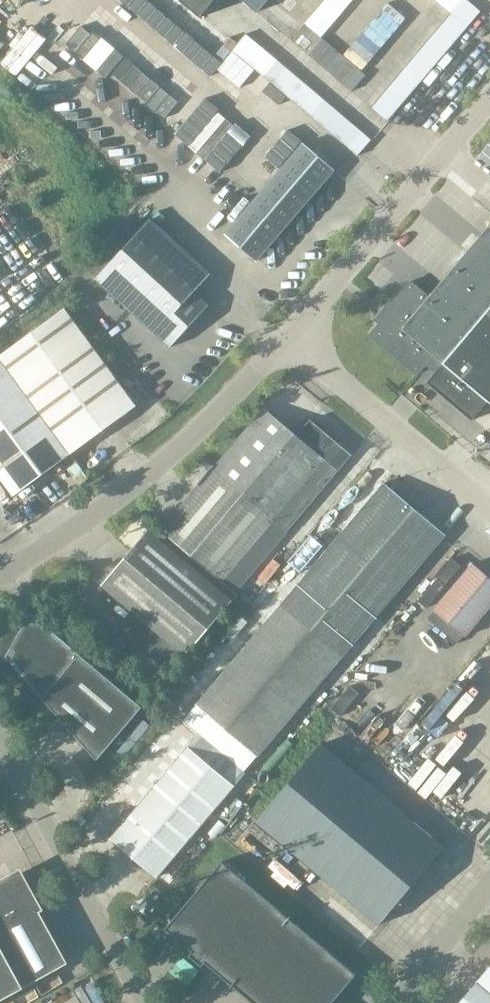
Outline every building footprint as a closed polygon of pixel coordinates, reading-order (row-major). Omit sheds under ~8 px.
[(200,18),(216,0),(179,0),(200,18)] [(256,12),(266,0),(242,0),(256,12)] [(291,40),(352,91),(365,75),(322,38),(354,0),(325,0),(291,40)] [(451,14),(371,108),(387,122),(482,10),(469,0),(434,0),(451,14)] [(279,59),(265,76),(358,156),(372,139),(279,59)] [(304,145),(292,159),(226,237),(257,263),(335,172),(304,145)] [(195,294),(211,277),(151,222),(96,282),(171,350),(209,308),(195,294)] [(372,337),(417,376),(434,357),(444,365),(428,382),(473,422),(489,403),(489,404),(489,228),(429,299),(411,284),(388,311),(389,317),(372,337)] [(0,359),(72,456),(137,408),(65,311),(0,359)] [(0,359),(0,478),(14,497),(72,456),(0,359)] [(265,410),(156,538),(223,583),(273,522),(286,533),(350,457),(310,423),(304,430),(301,427),(292,428),(289,431),(265,410)] [(375,479),(186,703),(262,767),(451,544),(375,479)] [(148,532),(102,586),(185,656),(229,600),(156,538),(148,532)] [(489,609),(489,580),(473,566),(434,613),(465,639),(489,609)] [(15,679),(26,688),(28,686),(36,689),(35,693),(42,699),(42,698),(96,761),(141,707),(30,614),(17,635),(14,634),(7,649),(5,654),(4,659),(5,663),(6,667),(10,673),(15,679)] [(432,761),(452,735),(442,728),(423,754),(432,761)] [(188,746),(110,839),(156,879),(235,786),(188,746)] [(444,849),(321,746),(257,823),(380,926),(444,849)] [(357,975),(290,919),(292,918),(291,917),(289,918),(223,862),(166,929),(193,953),(190,956),(203,967),(206,963),(232,986),(231,987),(232,988),(233,986),(253,1002),(334,1002),(357,975)] [(23,879),(21,875),(0,886),(0,1002),(69,964),(42,913),(45,911),(42,905),(38,907),(23,879)] [(82,973),(94,991),(106,983),(94,965),(82,973)] [(460,1002),(489,1002),(489,967),(460,1002)]
